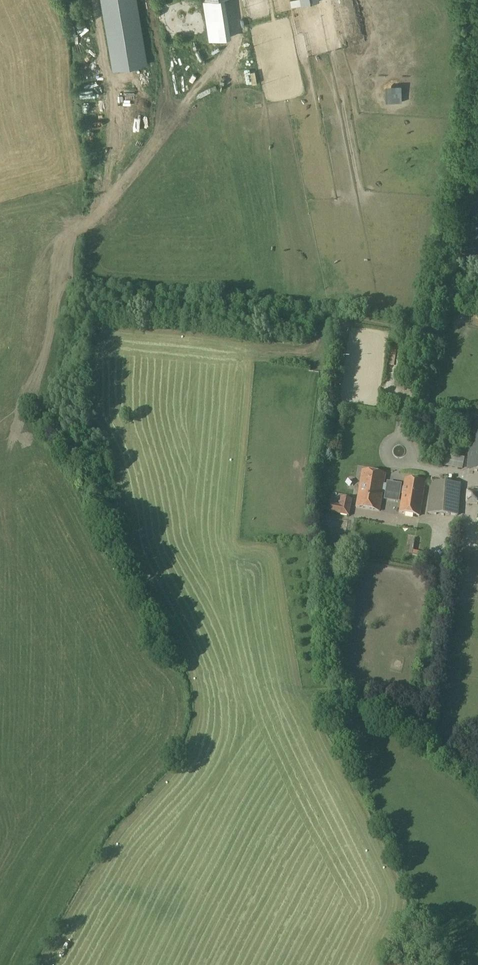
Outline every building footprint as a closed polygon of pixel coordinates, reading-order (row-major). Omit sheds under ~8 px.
[(113,69),(147,64),(136,0),(102,0),(113,69)] [(342,10),(358,5),(356,0),(339,0),(342,10)] [(386,102),(401,101),(401,86),(385,86),(386,102)] [(446,291),(460,293),(461,282),(448,280),(446,291)] [(462,283),(461,291),(475,293),(476,285),(462,283)] [(473,421),(468,470),(477,471),(477,421),(473,421)] [(386,474),(403,477),(404,471),(387,468),(386,474)] [(404,488),(384,485),(385,475),(362,472),(356,508),(379,512),(383,492),(386,493),(386,494),(399,496),(399,495),(402,495),(399,513),(419,516),(425,483),(405,480),(404,488)] [(430,484),(428,514),(450,515),(459,516),(461,485),(452,485),(430,484)] [(476,502),(476,491),(463,491),(464,503),(476,502)] [(348,516),(352,500),(341,497),(339,505),(333,504),(331,512),(348,516)] [(382,499),(382,511),(396,511),(397,500),(382,499)] [(465,529),(477,529),(477,521),(466,521),(465,529)] [(326,563),(325,580),(337,580),(337,563),(326,563)] [(426,735),(425,736),(431,739),(437,743),(442,733),(431,727),(426,735)] [(444,734),(439,743),(450,750),(455,741),(444,734)]
